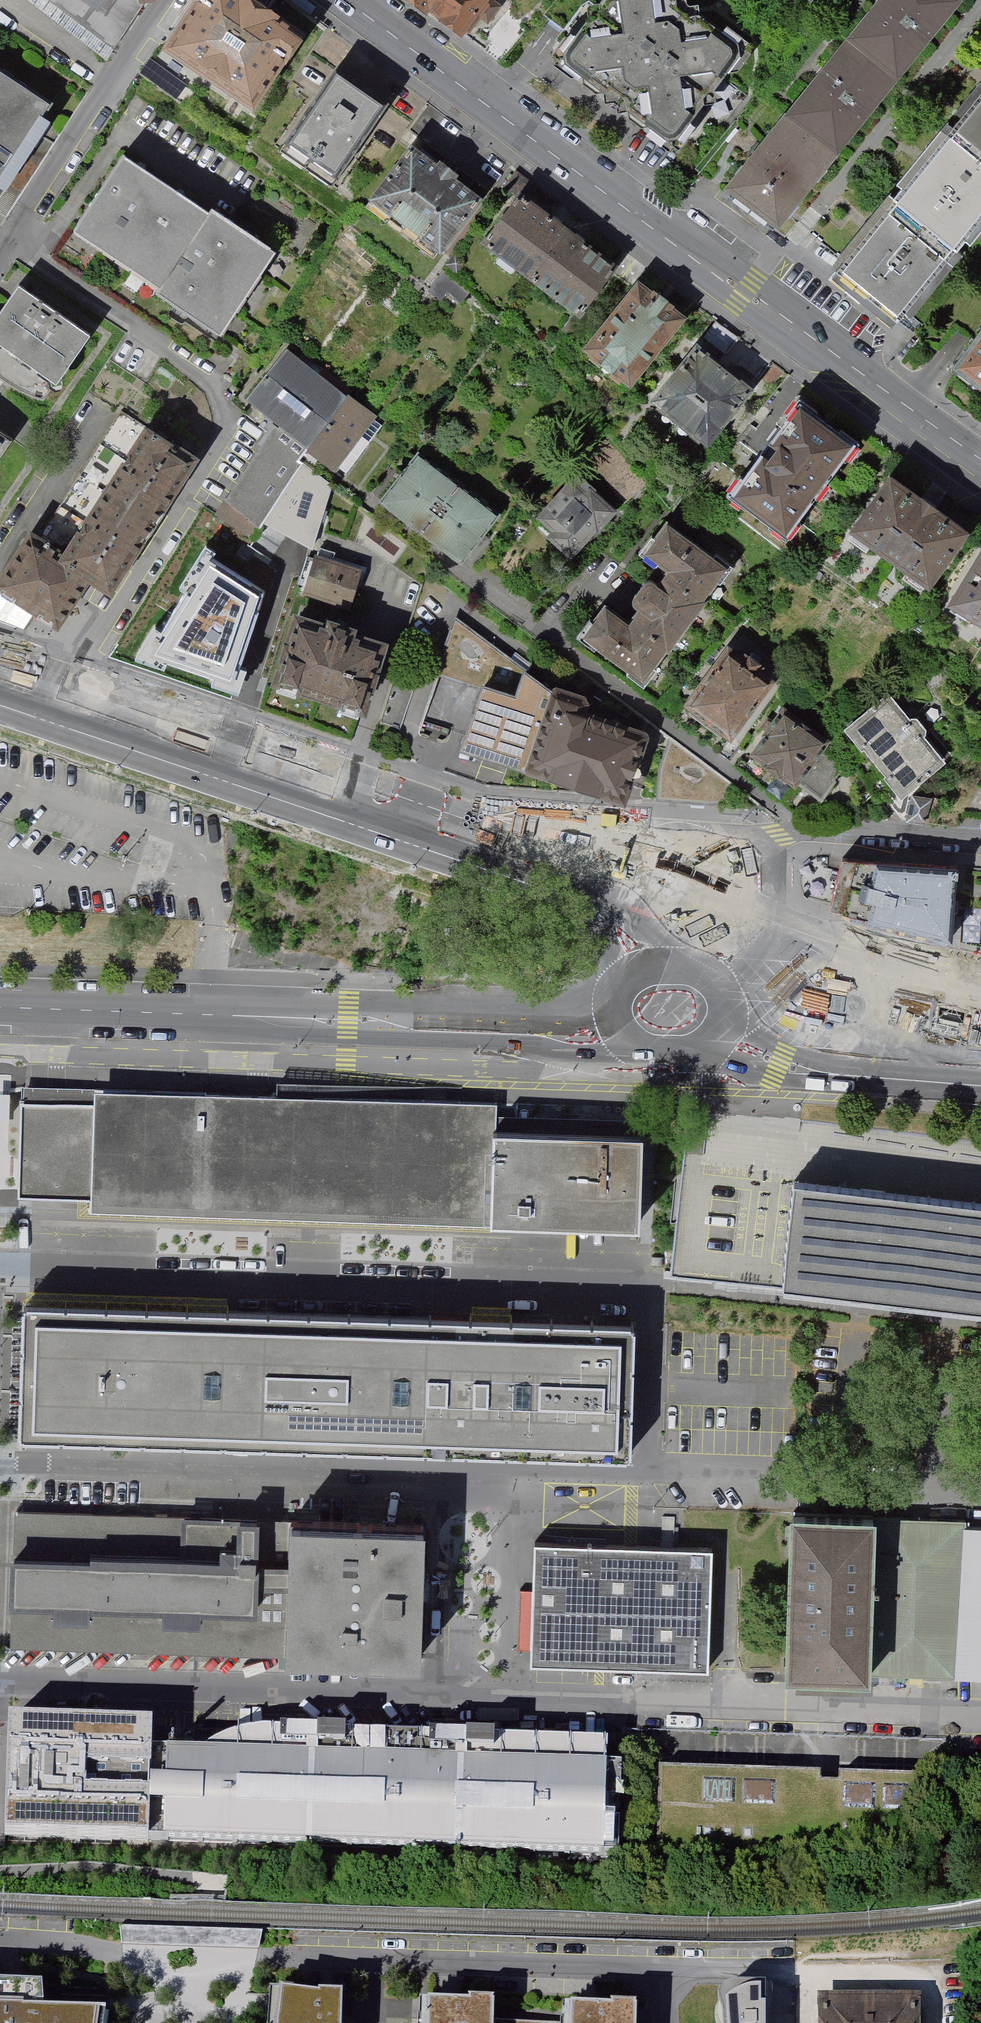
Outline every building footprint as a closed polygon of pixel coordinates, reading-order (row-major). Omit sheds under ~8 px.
[(114,52),(143,8),(142,0),(45,0),(114,52)] [(157,52),(252,116),(304,40),(244,0),(192,0),(157,52)] [(433,14),(443,0),(414,0),(433,14)] [(433,14),(464,36),(478,17),(491,26),(505,8),(494,0),(443,0),(433,14)] [(605,6),(594,9),(592,11),(593,23),(580,39),(569,41),(556,59),(562,63),(558,69),(575,82),(587,81),(609,96),(609,108),(619,107),(622,109),(623,118),(633,116),(656,133),(656,143),(675,156),(679,151),(685,155),(698,138),(697,128),(710,109),(721,109),(723,105),(721,96),(734,76),(743,75),(757,57),(752,53),(756,47),(738,34),(728,34),(705,19),(705,8),(696,10),(692,7),(692,0),(684,0),(682,0),(609,0),(605,6)] [(954,0),(884,0),(723,194),(769,232),(958,4),(954,0)] [(281,155),(331,191),(388,112),(337,76),(281,155)] [(51,116),(0,82),(0,192),(51,116)] [(850,282),(911,331),(980,244),(980,118),(850,282)] [(412,149),(368,207),(442,262),(485,204),(412,149)] [(125,155),(77,228),(163,284),(154,298),(219,340),(276,255),(125,155)] [(486,244),(539,282),(574,236),(521,197),(486,244)] [(621,270),(574,236),(539,282),(586,317),(621,270)] [(468,291),(445,271),(429,290),(440,299),(446,291),(459,302),(468,291)] [(0,316),(0,339),(60,380),(95,330),(24,281),(0,316)] [(690,326),(644,291),(591,359),(636,394),(690,326)] [(962,363),(980,377),(980,338),(962,363)] [(60,380),(0,339),(0,379),(17,391),(43,403),(60,380)] [(378,419),(290,350),(251,398),(279,420),(314,448),(339,467),(378,419)] [(712,446),(754,392),(700,350),(658,403),(712,446)] [(850,442),(802,408),(771,451),(739,495),(788,529),(850,442)] [(19,432),(0,419),(0,458),(19,432)] [(314,448),(279,420),(233,495),(266,520),(269,515),(308,456),(314,448)] [(93,571),(114,585),(204,448),(165,423),(75,559),(93,571)] [(647,482),(607,437),(584,457),(624,502),(647,482)] [(422,453),(383,502),(464,564),(502,514),(422,453)] [(339,480),(308,456),(269,515),(281,515),(321,540),(339,480)] [(962,530),(886,476),(850,527),(925,581),(962,530)] [(575,554),(615,510),(596,493),(591,498),(575,483),(545,516),(560,530),(555,536),(575,554)] [(266,520),(233,495),(218,515),(252,538),(266,520)] [(657,583),(655,583),(652,584),(650,585),(640,598),(639,601),(640,604),(647,610),(631,631),(606,613),(588,639),(644,683),(668,652),(670,654),(702,610),(701,609),(723,578),(665,532),(647,558),(672,575),(663,587),(657,583)] [(58,626),(93,571),(75,559),(34,534),(0,584),(0,619),(27,629),(37,613),(58,626)] [(206,548),(181,588),(186,593),(164,630),(156,626),(136,653),(228,686),(262,592),(211,560),(215,554),(206,548)] [(368,563),(322,550),(312,584),(357,597),(368,563)] [(949,604),(980,624),(980,552),(949,604)] [(388,643),(308,616),(288,676),(368,702),(388,643)] [(444,674),(487,688),(520,700),(530,670),(463,620),(444,674)] [(727,739),(764,690),(726,662),(689,710),(727,739)] [(487,688),(466,747),(601,800),(626,809),(645,734),(588,713),(530,670),(520,700),(487,688)] [(909,722),(889,697),(849,730),(862,747),(864,745),(886,773),(884,775),(902,796),(944,763),(925,739),(926,733),(917,721),(909,722)] [(825,740),(792,715),(758,760),(792,785),(796,779),(825,740)] [(834,746),(825,740),(796,779),(822,799),(843,770),(843,759),(833,753),(834,746)] [(732,788),(672,743),(658,808),(727,815),(732,788)] [(933,799),(915,795),(910,818),(929,822),(933,799)] [(959,867),(843,858),(831,906),(952,939),(959,867)] [(88,1200),(273,1206),(277,1107),(82,1101),(82,1114),(54,1114),(20,1113),(18,1192),(89,1194),(88,1200)] [(277,1107),(273,1206),(491,1214),(493,1137),(494,1115),(277,1107)] [(673,1270),(783,1283),(980,1305),(980,1143),(710,1114),(703,1155),(693,1154),(688,1153),(687,1160),(673,1270)] [(652,1141),(493,1137),(491,1214),(645,1220),(652,1141)] [(529,1322),(23,1310),(19,1440),(633,1456),(637,1325),(529,1322)] [(184,1521),(17,1514),(18,1562),(16,1613),(15,1647),(288,1658),(292,1531),(290,1525),(258,1523),(237,1523),(222,1522),(195,1521),(184,1521)] [(869,1669),(873,1520),(792,1518),(787,1671),(869,1673),(869,1669)] [(959,1676),(964,1527),(964,1522),(873,1520),(869,1669),(869,1673),(959,1676)] [(959,1676),(980,1677),(980,1528),(968,1527),(964,1527),(959,1676)] [(356,1533),(292,1531),(288,1658),(347,1659),(420,1661),(422,1593),(423,1535),(356,1533)] [(631,1548),(535,1545),(533,1591),(531,1650),(531,1664),(599,1666),(638,1668),(707,1670),(709,1587),(711,1551),(631,1548)] [(533,1591),(520,1590),(517,1649),(531,1650),(533,1591)] [(152,1726),(9,1721),(5,1841),(148,1845),(151,1752),(152,1726)] [(607,1767),(608,1744),(268,1733),(254,1734),(237,1737),(222,1743),(210,1749),(203,1755),(151,1752),(148,1845),(620,1862),(620,1827),(606,1826),(606,1805),(620,1806),(621,1768),(607,1767)] [(928,1778),(663,1773),(662,1858),(927,1863),(928,1778)] [(258,1929),(118,1924),(117,1946),(124,1946),(144,1947),(229,1950),(257,1951),(258,1929)] [(755,1965),(739,1970),(731,1980),(726,1990),(727,2015),(740,2022),(790,2022),(791,1966),(755,1965)] [(122,2020),(61,2019),(59,1995),(59,1990),(0,1989),(0,2022),(122,2022),(122,2020)] [(342,1992),(272,1989),(271,2018),(271,2022),(341,2022),(342,1992)] [(429,1989),(429,2022),(502,2022),(502,2003),(502,1989),(429,1989)] [(824,1992),(824,2022),(928,2022),(929,1994),(824,1992)] [(569,1998),(569,2003),(569,2022),(641,2022),(641,1998),(569,1998)] [(502,2003),(502,2022),(569,2022),(569,2003),(502,2003)]
